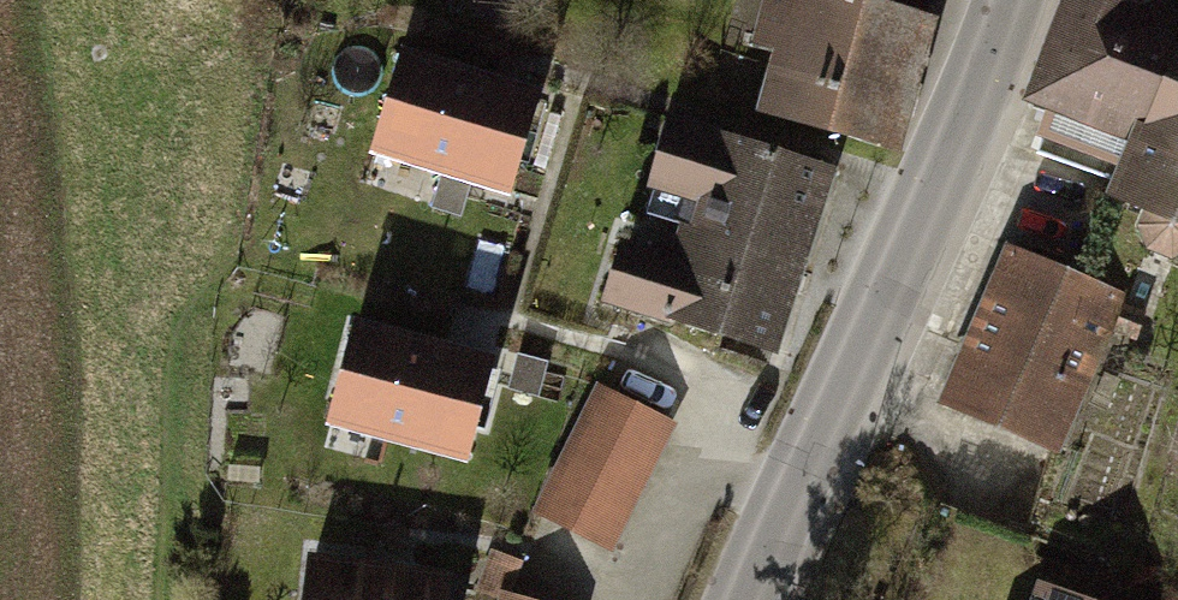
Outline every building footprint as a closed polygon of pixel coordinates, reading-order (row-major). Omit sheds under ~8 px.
[(843,0),(771,0),(740,119),(891,158),(927,21),(843,0)] [(1089,0),(1066,0),(1029,99),(1126,136),(1094,217),(1177,250),(1177,34),(1141,20),(1089,0)] [(1141,20),(1150,0),(1089,0),(1141,20)] [(524,96),(397,61),(373,148),(500,183),(524,96)] [(667,122),(638,214),(806,261),(836,170),(667,122)] [(806,261),(638,214),(619,209),(593,308),(775,354),(806,261)] [(1132,289),(1002,240),(939,404),(1070,453),(1132,289)] [(477,362),(350,331),(329,418),(456,449),(477,362)] [(665,424),(598,391),(539,511),(607,544),(665,424)] [(306,553),(300,599),(446,599),(450,573),(306,553)] [(1024,578),(1015,599),(1076,599),(1024,578)] [(494,588),(490,599),(537,599),(494,588)]
